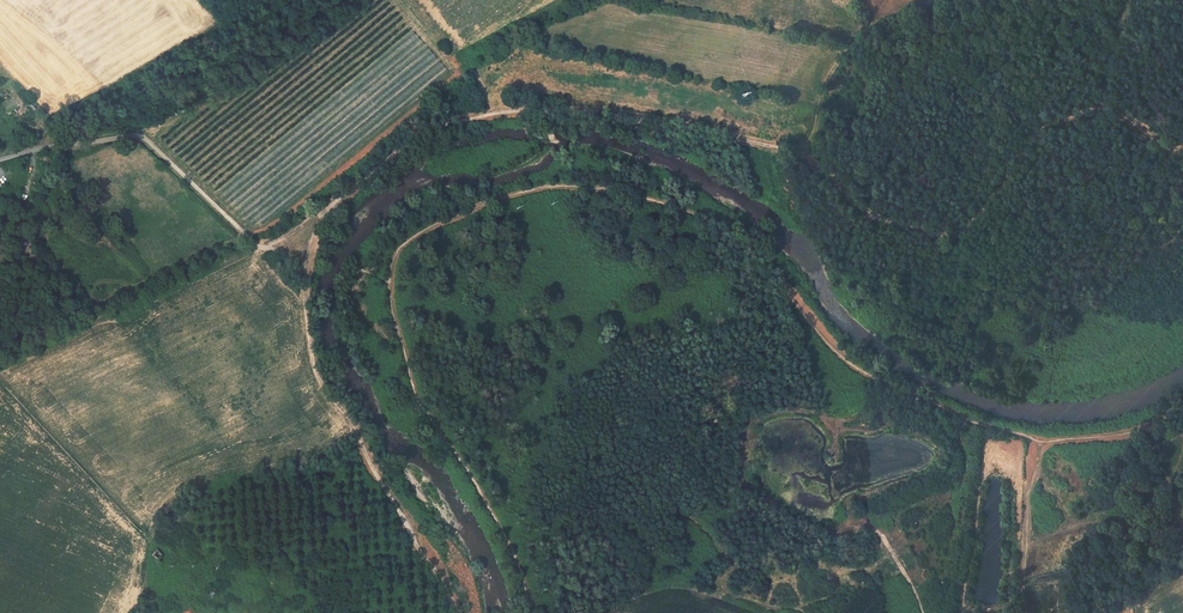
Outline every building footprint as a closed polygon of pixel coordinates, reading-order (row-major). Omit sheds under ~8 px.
[(157,550),(152,555),(158,560),(162,556),(157,550)]
